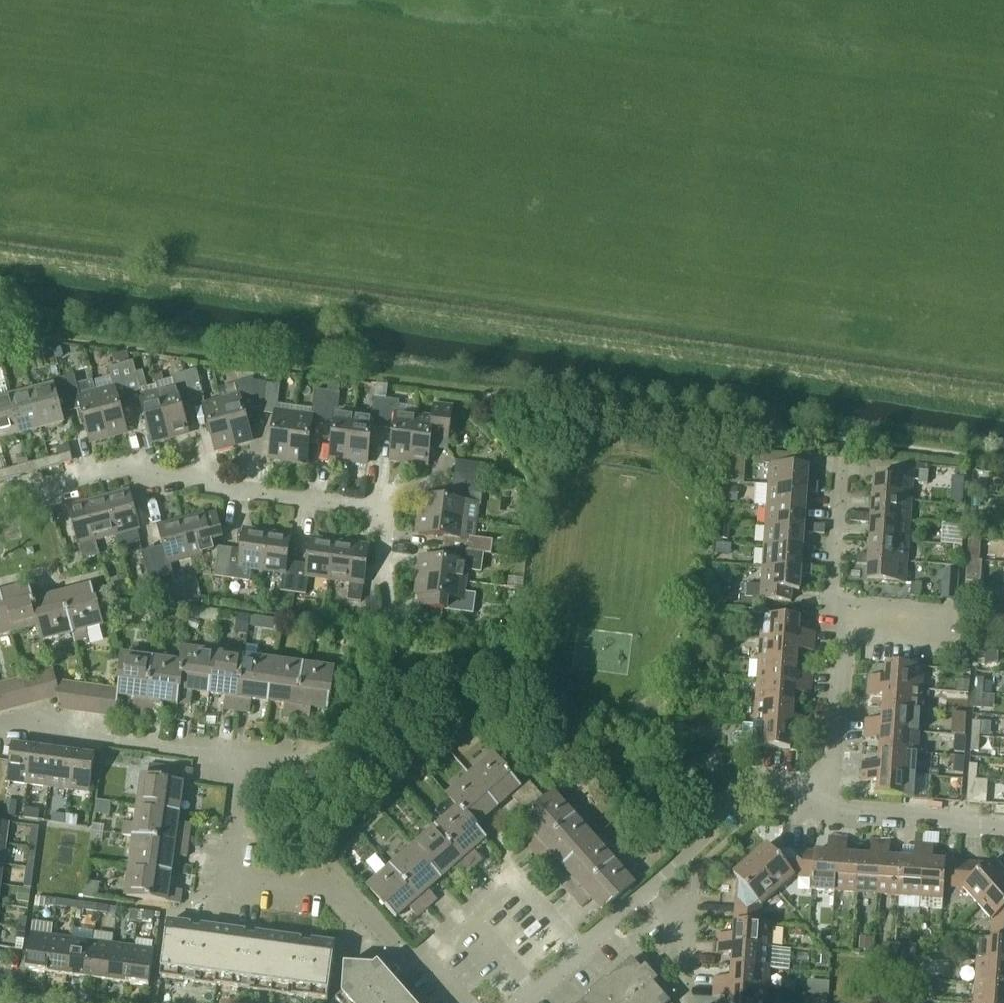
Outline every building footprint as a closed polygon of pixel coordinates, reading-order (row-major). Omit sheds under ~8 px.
[(64,357),(61,348),(54,351),(57,359),(64,357)] [(118,355),(120,365),(131,362),(128,352),(118,355)] [(152,363),(157,384),(164,382),(159,361),(152,363)] [(114,388),(97,392),(108,437),(126,432),(117,397),(132,393),(141,391),(136,373),(133,362),(131,362),(120,365),(108,369),(114,388)] [(175,389),(158,393),(170,437),(188,432),(181,405),(204,398),(196,370),(172,376),(175,389)] [(143,371),(136,373),(141,391),(132,393),(134,402),(141,401),(152,442),(170,437),(158,393),(150,395),(143,371)] [(267,383),(276,384),(277,375),(268,374),(267,383)] [(90,441),(108,437),(97,392),(80,397),(74,377),(61,381),(69,410),(81,407),(90,441)] [(239,396),(222,401),(233,445),(251,440),(244,412),(261,408),(264,408),(267,383),(253,381),(253,379),(235,384),(239,396)] [(327,392),(340,393),(341,384),(329,382),(327,392)] [(270,457),(288,460),(294,414),(276,412),(280,385),(276,384),(267,383),(264,408),(263,413),(275,414),(270,457)] [(54,387),(32,392),(41,429),(63,423),(54,387)] [(312,420),(324,421),(327,392),(315,390),(311,417),(294,414),(288,460),(306,462),(312,420)] [(20,434),(41,429),(32,392),(11,398),(20,434)] [(340,393),(327,392),(324,421),(335,423),(330,458),(349,461),(355,416),(337,413),(340,393)] [(20,434),(11,398),(0,401),(0,440),(20,434)] [(372,428),(383,429),(387,400),(375,398),(372,418),(355,416),(349,461),(367,463),(372,428)] [(391,459),(409,461),(415,416),(398,414),(399,401),(387,400),(383,429),(395,431),(391,459)] [(233,445),(222,401),(204,406),(216,450),(233,445)] [(448,438),(452,408),(434,406),(432,419),(415,416),(409,461),(427,464),(431,439),(447,441),(448,438)] [(756,452),(755,465),(764,466),(765,453),(756,452)] [(52,468),(62,465),(60,455),(49,458),(52,468)] [(52,468),(49,458),(38,461),(41,470),(52,468)] [(423,496),(420,515),(473,522),(476,504),(480,505),(486,464),(456,461),(451,500),(423,496)] [(770,464),(768,485),(807,488),(807,482),(808,466),(770,464)] [(10,479),(20,476),(21,476),(18,466),(7,469),(10,479)] [(7,469),(0,471),(0,481),(10,479),(7,469)] [(731,471),(731,481),(744,482),(745,472),(731,471)] [(927,484),(928,471),(919,471),(918,483),(927,484)] [(873,498),(911,501),(913,480),(874,477),(873,498)] [(973,481),(973,491),(983,491),(983,481),(973,481)] [(768,485),(767,506),(805,508),(806,492),(818,493),(818,483),(807,482),(807,488),(768,485)] [(737,502),(738,488),(729,488),(728,501),(737,502)] [(129,493),(107,499),(116,533),(138,527),(129,493)] [(963,503),(964,495),(951,494),(950,502),(963,503)] [(980,508),(981,496),(974,496),(973,507),(980,508)] [(910,521),(911,501),(873,498),(872,514),(871,519),(910,521)] [(116,533),(107,499),(84,504),(74,507),(78,526),(86,554),(99,551),(95,538),(116,533)] [(767,506),(766,526),(804,528),(804,524),(805,508),(767,506)] [(182,522),(190,556),(213,550),(211,543),(224,540),(217,512),(204,516),(182,522)] [(871,523),(870,539),(908,542),(910,521),(871,519),(872,514),(851,513),(850,522),(871,523)] [(473,522),(420,515),(418,533),(454,538),(452,549),(481,553),(481,552),(490,553),(492,542),(471,539),(473,522)] [(153,548),(161,577),(173,574),(170,561),(190,556),(182,522),(159,527),(164,546),(153,548)] [(766,526),(764,546),(803,549),(804,533),(825,534),(825,525),(804,524),(804,528),(766,526)] [(720,525),(718,539),(728,540),(730,526),(720,525)] [(943,525),(941,543),(961,544),(963,526),(943,525)] [(262,569),(267,534),(244,531),(242,550),(231,549),(227,578),(251,581),(253,567),(262,569)] [(267,534),(262,569),(284,572),(281,591),(293,593),(298,563),(287,562),(290,537),(267,534)] [(969,538),(967,560),(978,560),(980,539),(969,538)] [(857,564),(868,565),(869,559),(907,562),(908,542),(870,539),(869,555),(858,554),(857,564)] [(308,575),(330,578),(334,543),(311,540),(308,564),(298,563),(293,593),(306,594),(308,575)] [(357,546),(334,543),(330,578),(351,581),(348,600),(361,602),(365,572),(368,547),(357,546)] [(764,546),(763,567),(801,569),(801,574),(812,575),(813,565),(802,565),(803,549),(764,546)] [(215,576),(227,578),(231,549),(219,547),(215,576)] [(161,577),(153,548),(142,551),(149,580),(161,577)] [(422,557),(419,575),(464,581),(465,580),(478,581),(481,553),(452,549),(451,561),(422,557)] [(906,583),(907,562),(869,559),(868,565),(867,581),(906,583)] [(977,581),(978,560),(967,560),(966,580),(977,581)] [(800,590),(801,574),(801,569),(763,567),(762,584),(746,583),(745,596),(739,595),(738,603),(756,604),(756,597),(790,600),(791,590),(800,590)] [(956,600),(959,571),(943,570),(941,599),(956,600)] [(463,591),(464,581),(419,575),(417,594),(445,597),(444,610),(473,614),(476,593),(463,591)] [(125,579),(112,582),(114,590),(127,587),(125,579)] [(978,596),(979,582),(966,581),(965,595),(978,596)] [(920,597),(920,584),(912,583),(911,596),(920,597)] [(33,602),(34,602),(30,587),(1,594),(11,633),(39,626),(40,625),(33,602)] [(88,638),(86,630),(102,626),(92,587),(63,595),(73,633),(75,641),(88,638)] [(1,594),(0,594),(0,636),(11,633),(1,594)] [(73,633),(63,595),(34,602),(33,602),(40,625),(39,626),(43,641),(73,633)] [(256,598),(246,597),(244,607),(254,608),(256,598)] [(121,614),(122,600),(113,600),(113,613),(121,614)] [(237,614),(235,631),(247,632),(250,616),(237,614)] [(762,615),(761,638),(814,641),(815,632),(799,631),(800,618),(762,615)] [(987,635),(978,635),(977,650),(986,650),(987,635)] [(813,651),(814,641),(761,638),(759,659),(796,662),(797,650),(813,651)] [(184,649),(182,663),(183,663),(180,689),(178,703),(191,705),(192,691),(209,693),(214,654),(184,649)] [(986,650),(977,650),(976,665),(985,665),(986,650)] [(224,709),(237,711),(244,658),(214,654),(209,693),(226,696),(224,709)] [(133,711),(146,713),(153,659),(123,655),(118,695),(135,698),(133,711)] [(252,699),(268,701),(274,662),(244,658),(237,711),(250,713),(252,699)] [(182,663),(153,659),(146,713),(159,715),(161,701),(178,703),(180,689),(183,663),(182,663)] [(796,674),(796,662),(759,659),(758,681),(811,684),(812,675),(796,674)] [(283,717),(296,719),(303,666),(274,662),(268,701),(285,704),(283,717)] [(868,686),(922,689),(923,666),(886,664),(885,677),(869,676),(868,686)] [(334,670),(303,666),(296,719),(309,721),(311,707),(328,709),(334,670)] [(959,677),(958,690),(970,691),(970,677),(959,677)] [(984,679),(975,678),(974,693),(983,693),(984,679)] [(758,681),(756,702),(793,705),(794,693),(810,694),(811,684),(758,681)] [(57,693),(54,682),(40,686),(43,697),(57,694),(61,706),(70,707),(72,695),(57,693)] [(883,708),(920,711),(922,689),(868,686),(867,695),(884,696),(883,708)] [(14,705),(11,693),(0,696),(0,709),(14,705)] [(983,693),(974,693),(973,708),(982,708),(983,693)] [(117,701),(101,699),(100,711),(116,713),(117,701)] [(792,717),(793,705),(756,702),(756,703),(744,702),(743,723),(808,727),(809,718),(792,717)] [(865,728),(919,732),(920,711),(883,708),(882,720),(866,719),(865,728)] [(954,735),(964,736),(966,717),(955,716),(954,735)] [(981,722),(972,721),(971,736),(980,737),(981,722)] [(736,745),(790,749),(791,736),(807,737),(808,727),(743,723),(742,733),(737,732),(734,733),(733,735),(731,737),(731,740),(733,743),(736,745)] [(880,751),(917,754),(919,732),(865,728),(864,738),(881,739),(880,751)] [(955,735),(954,752),(966,753),(967,736),(955,735)] [(980,737),(971,736),(970,751),(979,751),(980,737)] [(7,781),(28,784),(33,747),(12,744),(7,781)] [(28,784),(49,787),(54,750),(33,747),(28,784)] [(49,787),(69,790),(74,753),(54,750),(49,787)] [(862,771),(916,775),(917,754),(880,751),(879,763),(863,762),(862,771)] [(95,756),(74,753),(69,790),(90,793),(95,756)] [(471,776),(498,806),(510,795),(519,806),(537,790),(527,779),(520,785),(494,756),(471,776)] [(964,757),(963,757),(954,756),(953,772),(963,773),(964,757)] [(978,764),(969,764),(968,779),(977,779),(978,764)] [(400,766),(391,775),(401,785),(409,776),(400,766)] [(178,811),(180,800),(182,785),(190,787),(192,770),(169,767),(167,780),(143,777),(139,806),(178,811)] [(877,795),(914,798),(916,775),(862,771),(861,781),(878,782),(877,795)] [(475,826),(498,806),(471,776),(448,796),(458,808),(459,808),(475,826)] [(977,779),(968,779),(967,794),(975,794),(977,779)] [(533,853),(574,817),(554,794),(547,800),(537,790),(519,806),(529,816),(524,821),(535,834),(525,843),(533,853)] [(5,800),(3,815),(16,817),(18,802),(5,800)] [(112,802),(96,800),(95,813),(110,815),(112,802)] [(176,829),(178,811),(139,806),(136,823),(125,822),(123,834),(135,836),(135,837),(188,844),(190,831),(176,829)] [(26,807),(25,818),(39,819),(40,808),(26,807)] [(436,828),(472,868),(482,860),(473,849),(486,838),(475,826),(459,808),(458,808),(436,828)] [(359,828),(369,819),(362,811),(351,821),(359,828)] [(79,816),(66,814),(65,825),(77,826),(79,816)] [(564,866),(594,839),(574,817),(533,853),(542,863),(552,853),(564,866)] [(6,844),(9,823),(0,821),(0,843),(6,844)] [(462,877),(472,868),(436,828),(414,847),(440,878),(453,866),(462,877)] [(915,833),(915,843),(924,843),(925,833),(915,833)] [(37,848),(38,837),(31,836),(29,847),(37,848)] [(186,857),(188,844),(135,837),(131,866),(170,872),(173,855),(186,857)] [(802,851),(801,876),(813,877),(812,889),(834,891),(838,838),(828,837),(827,853),(802,851)] [(838,838),(834,891),(856,892),(859,855),(847,854),(848,838),(838,838)] [(573,898),(614,862),(594,839),(564,866),(575,878),(564,888),(573,898)] [(859,855),(856,892),(877,894),(881,841),(872,840),(871,856),(859,855)] [(881,841),(877,894),(899,895),(902,858),(890,857),(891,841),(881,841)] [(921,897),(924,843),(915,843),(914,859),(902,858),(899,895),(921,897)] [(956,887),(958,862),(933,860),(934,844),(924,843),(921,897),(920,907),(942,908),(943,898),(944,886),(956,887)] [(751,859),(778,891),(795,876),(801,876),(802,851),(782,850),(776,855),(767,844),(751,859)] [(37,848),(29,847),(28,858),(35,859),(37,848)] [(391,867),(427,908),(437,899),(428,889),(440,878),(414,847),(391,867)] [(735,910),(761,911),(761,905),(778,891),(751,859),(734,874),(742,884),(737,889),(735,910)] [(1003,881),(1003,872),(994,860),(983,869),(978,863),(958,862),(956,887),(962,887),(977,904),(1003,881)] [(614,862),(573,898),(582,908),(592,898),(604,911),(634,885),(614,862)] [(168,888),(170,872),(131,866),(127,897),(180,904),(182,890),(168,888)] [(427,908),(391,867),(368,887),(395,917),(408,906),(417,917),(427,908)] [(25,876),(24,887),(31,888),(33,877),(25,876)] [(98,899),(101,883),(86,881),(84,897),(98,899)] [(977,904),(992,921),(992,927),(1003,928),(1003,881),(977,904)] [(32,890),(19,888),(17,901),(30,903),(32,890)] [(45,905),(56,906),(57,899),(46,898),(45,905)] [(67,908),(68,901),(57,899),(56,906),(67,908)] [(97,912),(98,905),(87,903),(86,910),(97,912)] [(108,913),(109,906),(98,905),(97,912),(108,913)] [(137,917),(138,910),(127,909),(126,916),(137,917)] [(148,919),(149,912),(138,910),(137,917),(148,919)] [(761,911),(735,910),(735,922),(760,924),(761,911)] [(26,929),(27,918),(20,917),(18,928),(26,929)] [(26,970),(47,973),(52,936),(53,925),(33,922),(31,933),(26,970)] [(717,943),(770,947),(772,925),(760,924),(735,922),(734,935),(718,934),(717,943)] [(795,927),(794,932),(798,937),(805,937),(806,928),(795,927)] [(992,927),(991,940),(1003,941),(1003,928),(992,927)] [(26,929),(18,928),(17,938),(24,939),(26,929)] [(161,978),(216,985),(223,935),(167,928),(161,978)] [(216,985),(272,993),(279,943),(223,935),(216,985)] [(52,936),(47,973),(67,975),(72,939),(52,936)] [(860,937),(859,950),(872,951),(873,938),(860,937)] [(67,975),(88,978),(93,941),(72,939),(67,975)] [(1003,963),(1003,941),(991,940),(979,939),(977,961),(1003,963)] [(88,978),(108,981),(113,944),(93,941),(88,978)] [(880,942),(879,955),(895,956),(895,955),(896,943),(880,942)] [(328,1000),(328,999),(335,950),(279,943),(272,993),(328,1000)] [(732,954),(732,966),(769,968),(770,947),(717,943),(716,953),(732,954)] [(912,944),(896,943),(895,955),(911,956),(912,944)] [(108,981),(128,984),(133,947),(113,944),(108,981)] [(133,947),(128,984),(149,986),(154,950),(133,947)] [(818,951),(817,965),(826,965),(827,952),(818,951)] [(666,997),(654,984),(658,980),(645,965),(641,969),(632,959),(607,981),(605,979),(590,993),(591,995),(583,1002),(671,1002),(666,997)] [(1003,984),(1003,963),(977,961),(976,982),(1003,984)] [(344,965),(342,995),(336,1000),(339,1002),(406,1002),(374,967),(344,965)] [(769,968),(732,966),(731,978),(715,977),(714,986),(768,990),(769,968)] [(830,982),(808,980),(807,993),(829,994),(830,982)] [(976,982),(974,1002),(1003,1002),(1003,984),(976,982)] [(714,986),(713,996),(729,997),(729,1002),(767,1002),(768,990),(714,986)]
